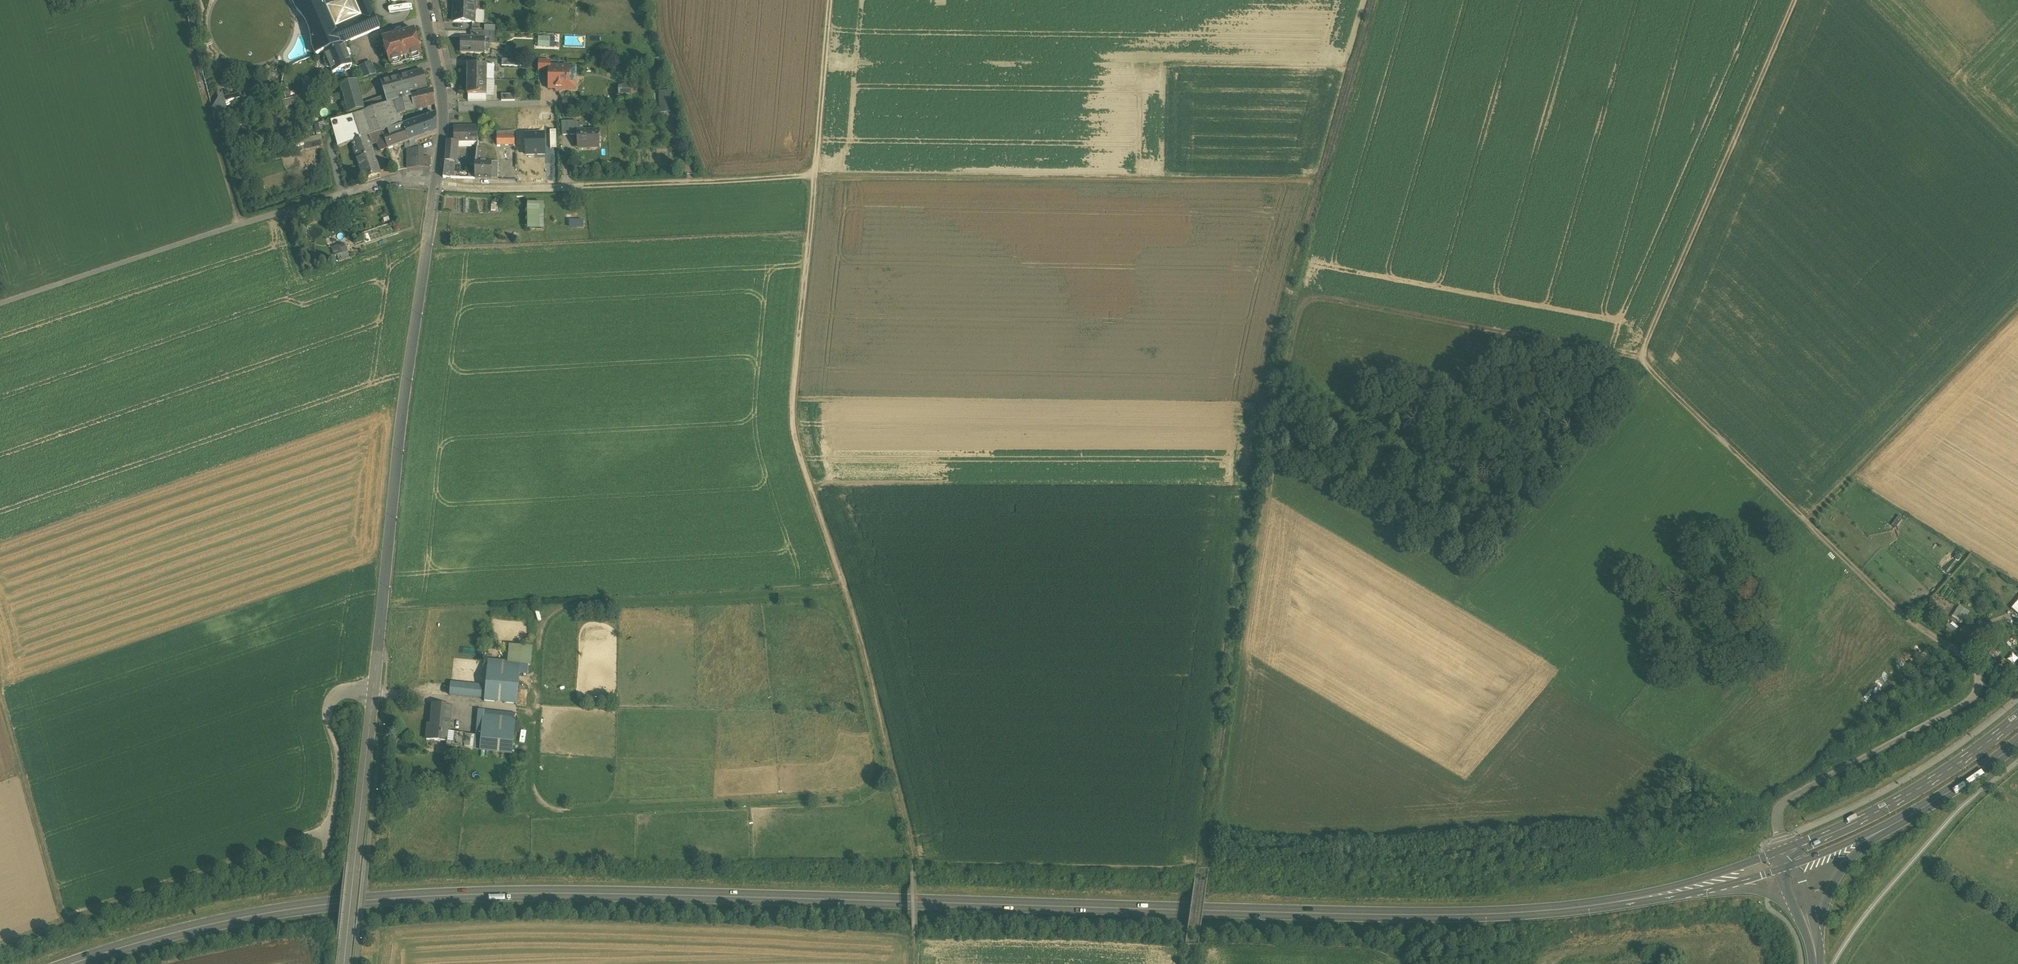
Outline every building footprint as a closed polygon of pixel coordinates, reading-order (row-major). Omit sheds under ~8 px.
[(322,0),(296,0),(293,1),(297,9),(300,13),(304,18),(309,27),(312,37),(313,47),(316,55),(324,52),(341,44),(335,30),(325,6),(322,0)] [(335,30),(341,44),(343,43),(379,28),(367,0),(356,0),(364,17),(335,30)] [(453,22),(474,22),(475,0),(454,0),(453,22)] [(415,30),(401,34),(401,31),(397,32),(395,34),(396,36),(382,39),(385,48),(383,48),(385,56),(388,55),(390,64),(401,61),(401,59),(409,56),(410,58),(421,55),(418,46),(421,45),(419,38),(417,39),(415,30)] [(538,47),(550,47),(550,35),(538,35),(538,47)] [(560,46),(560,36),(551,36),(550,46),(560,46)] [(485,38),(471,37),(461,37),(460,53),(485,53),(485,38)] [(341,44),(324,52),(325,55),(324,60),(327,68),(331,70),(333,73),(342,69),(342,71),(345,72),(350,70),(351,67),(351,66),(352,65),(348,56),(352,55),(350,48),(346,50),(343,43),(341,44)] [(551,61),(539,60),(539,72),(550,73),(550,67),(551,61)] [(364,79),(376,75),(371,61),(359,66),(364,79)] [(487,65),(468,65),(467,80),(487,80),(487,65)] [(550,67),(550,73),(551,75),(551,78),(550,80),(549,89),(556,89),(557,91),(560,91),(562,89),(562,84),(568,84),(576,84),(577,67),(569,67),(550,67)] [(423,71),(398,78),(404,93),(427,87),(423,71)] [(382,85),(382,86),(385,97),(362,105),(364,110),(364,112),(389,103),(401,99),(402,99),(406,99),(404,93),(398,78),(384,81),(383,82),(382,83),(382,84),(382,85)] [(487,80),(467,80),(467,95),(469,95),(486,95),(487,80)] [(355,81),(341,85),(349,114),(364,110),(362,105),(355,81)] [(406,99),(402,99),(401,99),(389,103),(392,112),(396,111),(397,115),(399,115),(415,112),(413,108),(435,103),(434,90),(418,94),(418,96),(412,98),(406,99)] [(660,113),(673,112),(672,91),(659,91),(660,113)] [(239,95),(225,98),(227,107),(241,103),(239,95)] [(392,112),(389,103),(364,112),(354,116),(362,139),(382,132),(388,130),(397,127),(392,112)] [(437,115),(417,121),(422,137),(437,132),(437,115)] [(354,116),(331,120),(338,148),(352,143),(362,139),(354,116)] [(417,121),(403,126),(409,142),(419,138),(422,137),(417,121)] [(562,122),(562,136),(577,136),(577,132),(583,132),(583,128),(577,128),(577,122),(562,122)] [(397,127),(388,130),(382,132),(385,140),(388,149),(409,142),(403,126),(397,127)] [(478,126),(454,127),(454,142),(454,143),(456,143),(475,143),(478,142),(478,126)] [(583,132),(577,132),(577,136),(577,147),(589,146),(589,150),(600,149),(599,139),(600,139),(600,131),(583,132)] [(382,132),(362,139),(352,143),(354,150),(355,151),(355,153),(358,159),(365,180),(380,174),(373,154),(371,146),(378,143),(381,152),(388,149),(385,140),(382,132)] [(545,133),(525,134),(526,155),(546,155),(545,133)] [(303,138),(305,149),(323,146),(322,135),(303,138)] [(508,146),(508,136),(497,136),(497,146),(508,146)] [(419,138),(409,142),(410,144),(410,147),(419,144),(419,138)] [(454,142),(447,141),(446,151),(456,152),(456,143),(454,143),(454,142)] [(419,144),(410,147),(409,149),(407,149),(407,169),(430,169),(430,159),(419,159),(419,144)] [(486,151),(477,150),(476,162),(483,163),(485,161),(486,151)] [(456,152),(446,151),(443,178),(453,179),(454,163),(455,163),(456,152)] [(483,163),(476,162),(475,166),(475,179),(491,180),(492,163),(483,163)] [(543,203),(527,204),(527,230),(544,230),(543,203)] [(346,243),(334,247),(339,261),(351,257),(346,243)] [(1962,622),(1969,613),(1959,606),(1952,616),(1962,622)] [(520,663),(488,660),(486,686),(485,698),(484,701),(516,704),(520,663)] [(486,686),(451,683),(450,695),(485,698),(486,686)] [(451,706),(433,704),(431,724),(433,724),(432,730),(427,729),(426,740),(447,742),(448,734),(451,706)] [(515,718),(483,715),(481,738),(481,739),(513,742),(515,718)] [(457,735),(448,734),(447,742),(446,745),(455,746),(457,735)] [(481,738),(457,735),(455,746),(480,748),(481,739),(481,738)] [(513,742),(481,739),(480,748),(480,750),(512,753),(513,742)]
